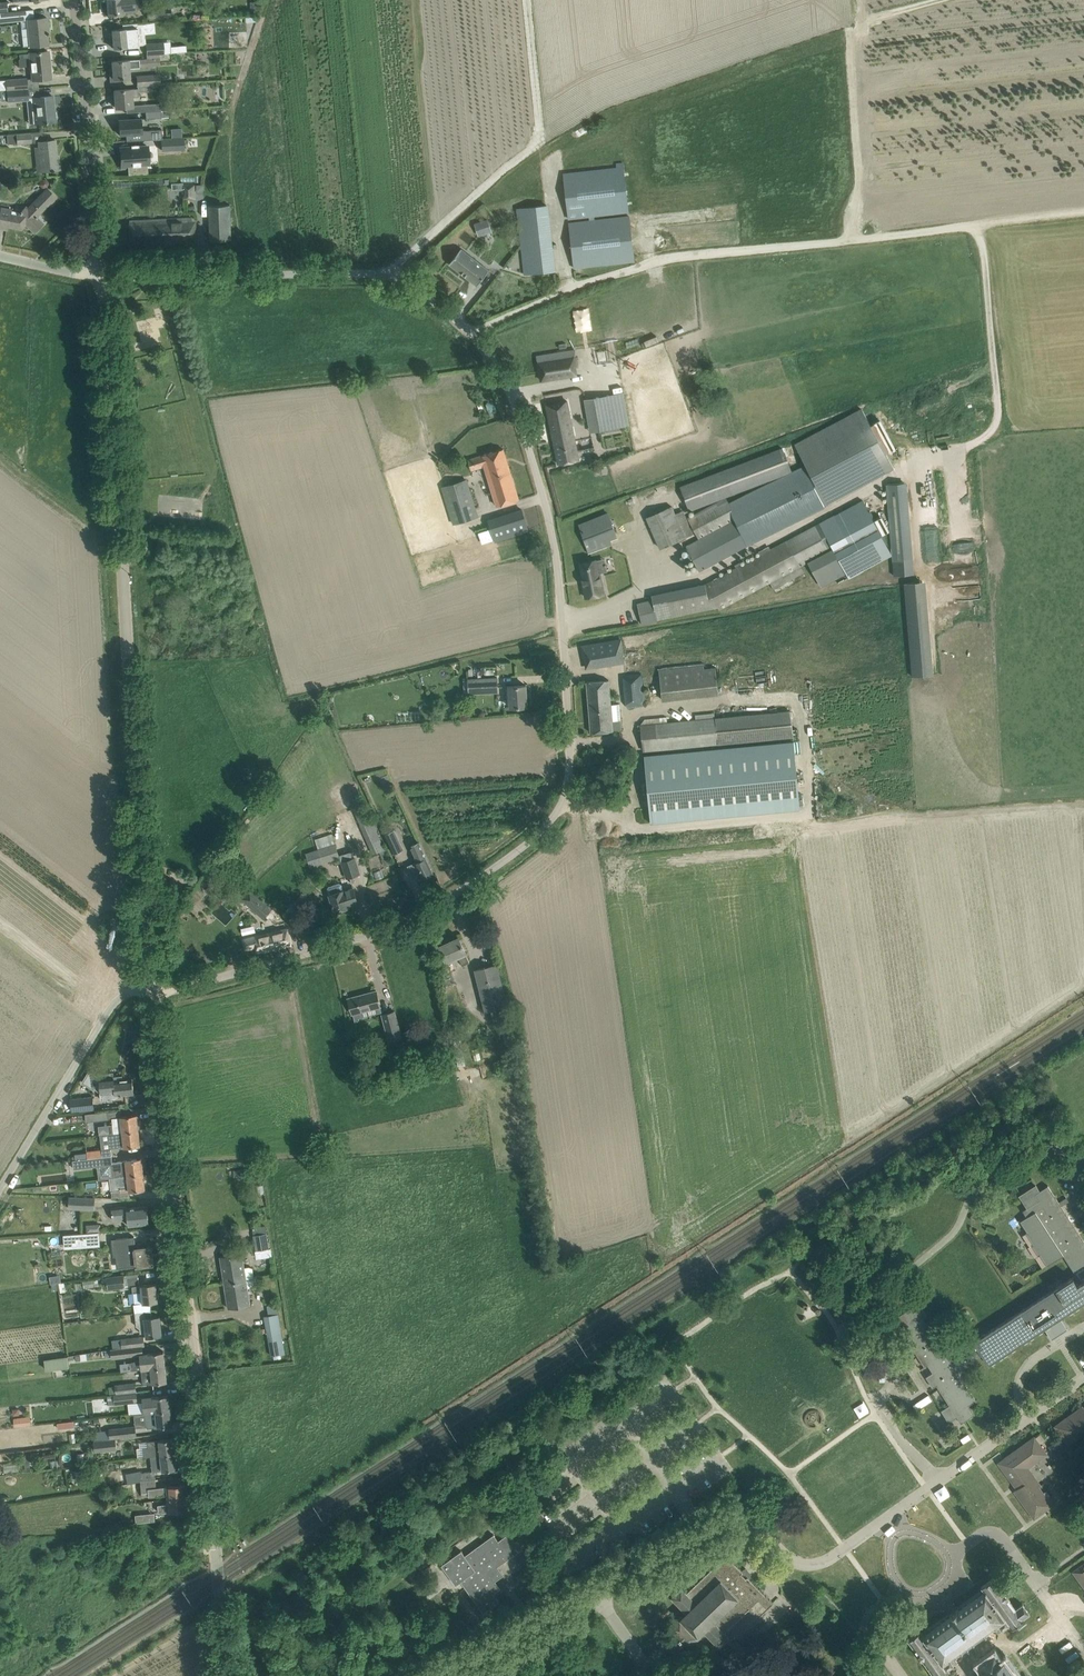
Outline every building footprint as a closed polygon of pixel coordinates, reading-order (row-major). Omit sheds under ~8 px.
[(108,15),(124,14),(124,11),(136,10),(135,0),(106,0),(108,15)] [(171,17),(170,7),(148,9),(148,19),(171,17)] [(21,20),(34,19),(33,9),(6,12),(6,13),(0,14),(0,23),(21,21),(21,20)] [(20,22),(23,47),(48,44),(47,34),(48,34),(48,32),(46,32),(46,28),(48,27),(47,18),(34,19),(21,20),(21,21),(21,22),(20,22)] [(110,39),(111,46),(113,46),(113,48),(127,47),(126,35),(135,34),(134,28),(125,28),(112,30),(112,38),(110,39)] [(145,42),(146,55),(159,54),(164,54),(171,53),(171,49),(164,50),(163,41),(145,42)] [(19,54),(20,59),(18,59),(19,67),(27,66),(27,65),(31,64),(33,79),(50,78),(48,51),(40,52),(40,51),(38,51),(38,52),(19,54)] [(146,66),(145,59),(128,60),(112,61),(113,68),(109,69),(110,81),(120,80),(119,78),(129,78),(129,68),(140,67),(146,66)] [(136,77),(137,86),(138,86),(141,85),(160,84),(159,75),(136,77)] [(7,90),(27,88),(26,77),(6,79),(6,80),(0,81),(0,90),(7,90)] [(28,99),(28,98),(27,88),(7,90),(7,100),(28,99)] [(138,92),(138,88),(114,90),(115,108),(126,107),(126,113),(134,112),(133,97),(138,97),(138,92)] [(39,97),(32,98),(35,123),(55,121),(55,120),(56,118),(56,113),(54,112),(52,96),(39,97)] [(157,111),(161,110),(160,103),(144,105),(144,112),(145,112),(157,111)] [(157,111),(145,112),(146,119),(161,118),(161,110),(157,111)] [(119,135),(126,134),(126,141),(162,139),(161,130),(142,131),(141,119),(118,120),(119,135)] [(57,159),(55,140),(43,141),(42,132),(7,134),(7,145),(37,143),(38,147),(40,171),(51,170),(51,171),(54,171),(54,170),(60,169),(59,159),(57,159)] [(149,164),(148,146),(120,148),(121,168),(128,168),(128,175),(148,173),(147,164),(149,164)] [(616,163),(616,167),(563,173),(569,220),(629,212),(623,162),(616,163)] [(40,182),(40,185),(43,187),(46,187),(49,185),(49,182),(46,179),(43,179),(40,182)] [(183,189),(184,198),(195,198),(194,184),(183,184),(183,182),(172,183),(172,189),(183,189)] [(7,230),(8,226),(21,228),(25,223),(34,232),(43,223),(37,218),(37,217),(36,216),(49,202),(50,203),(56,197),(47,189),(29,208),(26,206),(16,217),(10,216),(11,210),(1,208),(0,213),(0,228),(7,230)] [(516,207),(523,275),(555,271),(548,204),(516,207)] [(209,205),(210,240),(231,239),(230,205),(209,205)] [(569,223),(574,268),(634,261),(629,216),(569,223)] [(164,241),(164,243),(190,242),(189,218),(130,221),(130,242),(164,241)] [(473,223),(477,236),(492,231),(487,218),(473,223)] [(449,264),(477,285),(489,270),(461,249),(449,264)] [(575,367),(577,367),(575,350),(536,356),(541,380),(561,377),(576,375),(575,367)] [(586,400),(592,432),(630,425),(624,393),(586,400)] [(558,463),(578,459),(567,400),(546,404),(558,463)] [(861,409),(795,444),(806,465),(804,466),(824,505),(893,468),(886,453),(895,448),(880,419),(870,424),(861,409)] [(785,474),(792,471),(790,465),(783,448),(688,483),(682,485),(680,486),(689,511),(785,474)] [(483,467),(496,507),(519,499),(503,449),(468,459),(472,470),(483,467)] [(785,474),(728,503),(725,498),(688,517),(699,539),(686,546),(689,552),(678,558),(682,565),(693,559),(700,572),(751,544),(825,507),(824,505),(804,466),(804,465),(792,471),(785,474)] [(452,486),(442,489),(453,524),(463,521),(477,516),(466,481),(452,486)] [(893,575),(912,574),(907,482),(887,483),(893,575)] [(683,510),(675,513),(672,506),(646,517),(659,549),(694,534),(683,510)] [(488,520),(494,539),(527,529),(521,509),(488,520)] [(579,524),(589,552),(612,545),(610,540),(617,538),(609,514),(579,524)] [(821,587),(846,573),(849,579),(864,571),(834,514),(770,549),(769,546),(759,551),(761,554),(705,584),(719,610),(802,566),(808,562),(821,587)] [(599,572),(598,573),(595,560),(580,563),(583,577),(582,577),(583,583),(585,597),(603,593),(599,572)] [(932,675),(926,581),(904,583),(910,676),(932,675)] [(657,620),(653,600),(637,604),(642,625),(657,621),(657,620)] [(586,660),(587,668),(622,662),(621,655),(623,654),(621,640),(582,646),(584,661),(586,660)] [(718,695),(715,666),(705,667),(704,663),(658,667),(660,699),(718,695)] [(622,678),(625,706),(646,704),(643,676),(622,678)] [(470,679),(471,694),(499,692),(498,677),(470,679)] [(586,682),(590,733),(613,731),(613,730),(621,730),(619,704),(611,704),(609,680),(586,682)] [(507,698),(511,698),(511,707),(527,706),(526,685),(506,686),(507,698)] [(790,711),(684,720),(641,725),(644,751),(793,737),(790,711)] [(793,741),(644,756),(650,823),(800,809),(793,741)] [(360,825),(373,854),(385,848),(373,820),(360,825)] [(385,833),(395,853),(402,850),(393,829),(385,833)] [(418,861),(415,862),(407,866),(413,878),(420,875),(422,878),(433,873),(428,863),(419,841),(410,845),(418,861)] [(318,849),(322,863),(340,857),(336,843),(318,849)] [(381,859),(384,866),(392,863),(389,856),(381,859)] [(341,861),(346,878),(360,873),(354,857),(341,861)] [(349,907),(348,905),(358,902),(353,886),(342,889),(341,885),(339,885),(338,883),(329,886),(327,889),(334,912),(349,907)] [(240,898),(263,919),(273,908),(250,887),(240,898)] [(287,928),(242,939),(245,950),(255,947),(256,952),(267,950),(291,944),(288,934),(287,928)] [(439,946),(446,961),(458,956),(462,966),(469,962),(465,953),(458,937),(439,946)] [(476,969),(485,1005),(489,1004),(493,1020),(496,1020),(497,1027),(510,1023),(504,1000),(505,1000),(496,964),(476,969)] [(348,998),(352,1014),(380,1006),(376,990),(348,998)] [(381,1014),(388,1041),(403,1037),(395,1010),(381,1014)] [(412,1050),(415,1063),(437,1057),(433,1043),(412,1050)] [(91,1068),(82,1082),(93,1088),(94,1087),(100,1091),(100,1090),(101,1099),(116,1098),(116,1095),(134,1093),(132,1079),(122,1080),(122,1076),(102,1078),(98,1075),(99,1073),(98,1074),(91,1070),(91,1068)] [(73,1097),(74,1110),(96,1109),(95,1095),(73,1097)] [(85,1114),(86,1122),(108,1119),(107,1111),(85,1114)] [(136,1115),(112,1117),(114,1133),(122,1132),(138,1130),(136,1115)] [(114,1133),(109,1134),(110,1148),(111,1148),(115,1148),(124,1147),(140,1145),(138,1130),(122,1132),(114,1133)] [(102,1149),(87,1151),(87,1152),(87,1153),(88,1158),(96,1157),(103,1156),(102,1149)] [(75,1160),(73,1160),(74,1169),(97,1166),(113,1164),(112,1162),(111,1155),(103,1156),(96,1157),(88,1158),(83,1159),(75,1160)] [(114,1177),(127,1175),(143,1174),(142,1158),(112,1162),(113,1164),(114,1177)] [(143,1174),(127,1175),(128,1183),(119,1184),(120,1190),(111,1191),(112,1197),(112,1198),(130,1198),(129,1191),(145,1189),(143,1174)] [(1024,1234),(1037,1254),(1039,1253),(1046,1263),(1061,1253),(1074,1274),(980,1337),(979,1336),(978,1336),(976,1335),(975,1336),(974,1337),(973,1337),(973,1338),(973,1340),(973,1341),(948,1358),(921,1319),(926,1316),(921,1307),(913,1312),(910,1308),(897,1316),(904,1326),(900,1329),(924,1366),(927,1364),(932,1372),(929,1374),(949,1405),(941,1410),(949,1422),(957,1417),(961,1423),(975,1414),(968,1405),(976,1400),(957,1371),(982,1355),(988,1364),(1044,1328),(1047,1332),(1049,1334),(1056,1330),(1052,1323),(1060,1318),(1083,1302),(1083,1241),(1048,1185),(1040,1191),(1036,1184),(1021,1194),(1019,1196),(1027,1208),(1025,1209),(1023,1211),(1027,1217),(1024,1219),(1020,1221),(1026,1230),(1028,1232),(1024,1234)] [(69,1208),(95,1209),(95,1198),(69,1197),(69,1208)] [(1059,1202),(1061,1206),(1069,1201),(1066,1197),(1059,1202)] [(113,1219),(116,1219),(128,1218),(129,1226),(149,1223),(147,1206),(127,1208),(127,1205),(111,1207),(113,1219)] [(100,1232),(63,1235),(64,1249),(101,1246),(100,1232)] [(253,1235),(255,1250),(269,1248),(267,1233),(253,1235)] [(112,1238),(113,1255),(127,1254),(127,1258),(135,1258),(136,1266),(154,1264),(152,1246),(128,1249),(126,1237),(112,1238)] [(224,1283),(254,1278),(253,1268),(249,1266),(244,1267),(242,1253),(220,1256),(224,1283)] [(125,1286),(124,1274),(102,1277),(103,1284),(107,1283),(108,1288),(125,1286)] [(255,1278),(254,1278),(224,1283),(228,1308),(250,1305),(248,1288),(255,1286),(256,1285),(255,1278)] [(134,1292),(135,1304),(143,1303),(158,1301),(156,1283),(132,1286),(132,1292),(134,1292)] [(135,1313),(136,1326),(140,1328),(140,1333),(144,1332),(146,1334),(146,1336),(162,1334),(160,1316),(151,1317),(151,1311),(135,1313)] [(884,1311),(877,1316),(879,1320),(887,1315),(884,1311)] [(264,1316),(271,1355),(285,1352),(278,1313),(264,1316)] [(121,1338),(122,1347),(136,1346),(144,1345),(143,1336),(121,1338)] [(136,1346),(122,1347),(122,1348),(110,1349),(111,1358),(137,1356),(136,1346)] [(132,1370),(141,1369),(165,1366),(163,1351),(139,1354),(140,1359),(131,1362),(132,1370)] [(68,1356),(44,1359),(45,1369),(69,1366),(68,1356)] [(165,1366),(141,1369),(143,1384),(167,1381),(165,1366)] [(110,1395),(114,1394),(136,1391),(135,1382),(115,1384),(115,1386),(109,1387),(110,1395)] [(114,1394),(115,1404),(137,1402),(136,1391),(114,1394)] [(145,1397),(142,1398),(144,1410),(144,1413),(145,1413),(170,1410),(168,1395),(145,1397)] [(917,1410),(924,1405),(921,1400),(913,1405),(917,1410)] [(1054,1426),(1068,1445),(1083,1434),(1083,1408),(1082,1405),(1054,1426)] [(170,1410),(145,1413),(146,1426),(146,1428),(157,1427),(172,1425),(170,1410)] [(14,1427),(31,1425),(30,1416),(13,1418),(14,1427)] [(135,1425),(108,1428),(109,1429),(110,1439),(116,1438),(136,1436),(135,1427),(135,1425)] [(971,1438),(968,1434),(960,1439),(963,1444),(971,1438)] [(1004,1460),(999,1464),(1016,1488),(1013,1491),(1034,1519),(1052,1505),(1038,1485),(1037,1486),(1025,1470),(1047,1453),(1034,1436),(1003,1458),(1004,1460)] [(101,1440),(94,1440),(95,1452),(117,1449),(116,1438),(110,1439),(101,1440)] [(161,1455),(175,1453),(173,1438),(148,1441),(148,1447),(144,1448),(145,1457),(161,1455)] [(1058,1440),(1049,1447),(1055,1456),(1065,1449),(1058,1440)] [(175,1453),(161,1455),(163,1470),(177,1469),(175,1453)] [(3,1471),(16,1470),(15,1462),(2,1464),(3,1471)] [(140,1480),(140,1482),(155,1479),(155,1471),(128,1473),(129,1481),(140,1480)] [(166,1494),(167,1499),(187,1497),(186,1484),(156,1487),(155,1479),(140,1482),(142,1497),(166,1494)] [(187,1497),(167,1499),(168,1504),(158,1505),(159,1513),(189,1510),(187,1497)] [(135,1515),(136,1522),(155,1520),(154,1513),(135,1515)] [(461,1550),(441,1565),(442,1566),(456,1585),(462,1580),(466,1586),(465,1587),(484,1613),(499,1602),(493,1593),(488,1586),(495,1580),(491,1575),(489,1575),(490,1570),(492,1570),(497,1566),(521,1549),(510,1534),(509,1532),(498,1540),(494,1534),(465,1555),(461,1550)] [(686,1612),(685,1612),(686,1613),(681,1618),(680,1617),(670,1627),(677,1635),(667,1644),(675,1652),(684,1643),(689,1647),(699,1637),(698,1636),(704,1631),(704,1632),(705,1631),(719,1646),(729,1637),(724,1632),(749,1609),(758,1618),(773,1603),(726,1554),(686,1592),(681,1588),(671,1597),(686,1612)] [(525,1555),(518,1561),(524,1570),(532,1565),(525,1555)] [(1072,1571),(1083,1587),(1083,1563),(1072,1571)] [(524,1570),(516,1576),(523,1587),(532,1580),(524,1570)] [(922,1659),(934,1675),(944,1675),(950,1672),(947,1668),(953,1663),(949,1657),(993,1625),(998,1631),(1008,1624),(1011,1628),(1023,1619),(1023,1618),(1029,1613),(1022,1603),(1015,1608),(1008,1597),(1004,1591),(1004,1592),(993,1577),(981,1586),(985,1592),(959,1611),(958,1609),(949,1615),(950,1617),(924,1636),(920,1630),(908,1639),(918,1653),(917,1654),(922,1659)] [(1004,1659),(1001,1661),(994,1652),(978,1663),(984,1673),(981,1675),(982,1675),(1016,1675),(1004,1659)]
